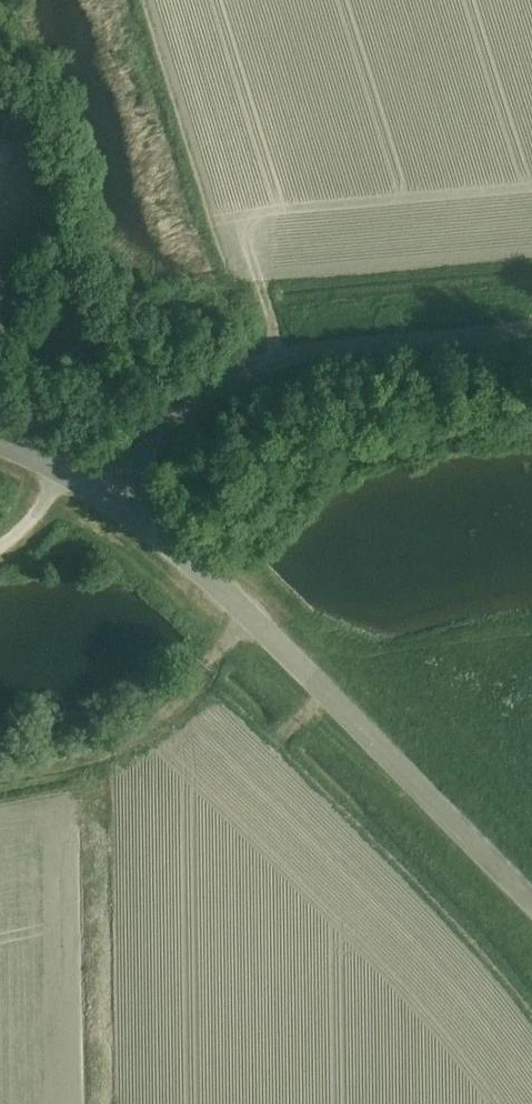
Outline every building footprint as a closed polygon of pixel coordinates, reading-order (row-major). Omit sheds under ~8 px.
[(10,163),(17,143),(0,137),(0,160),(10,163)]
